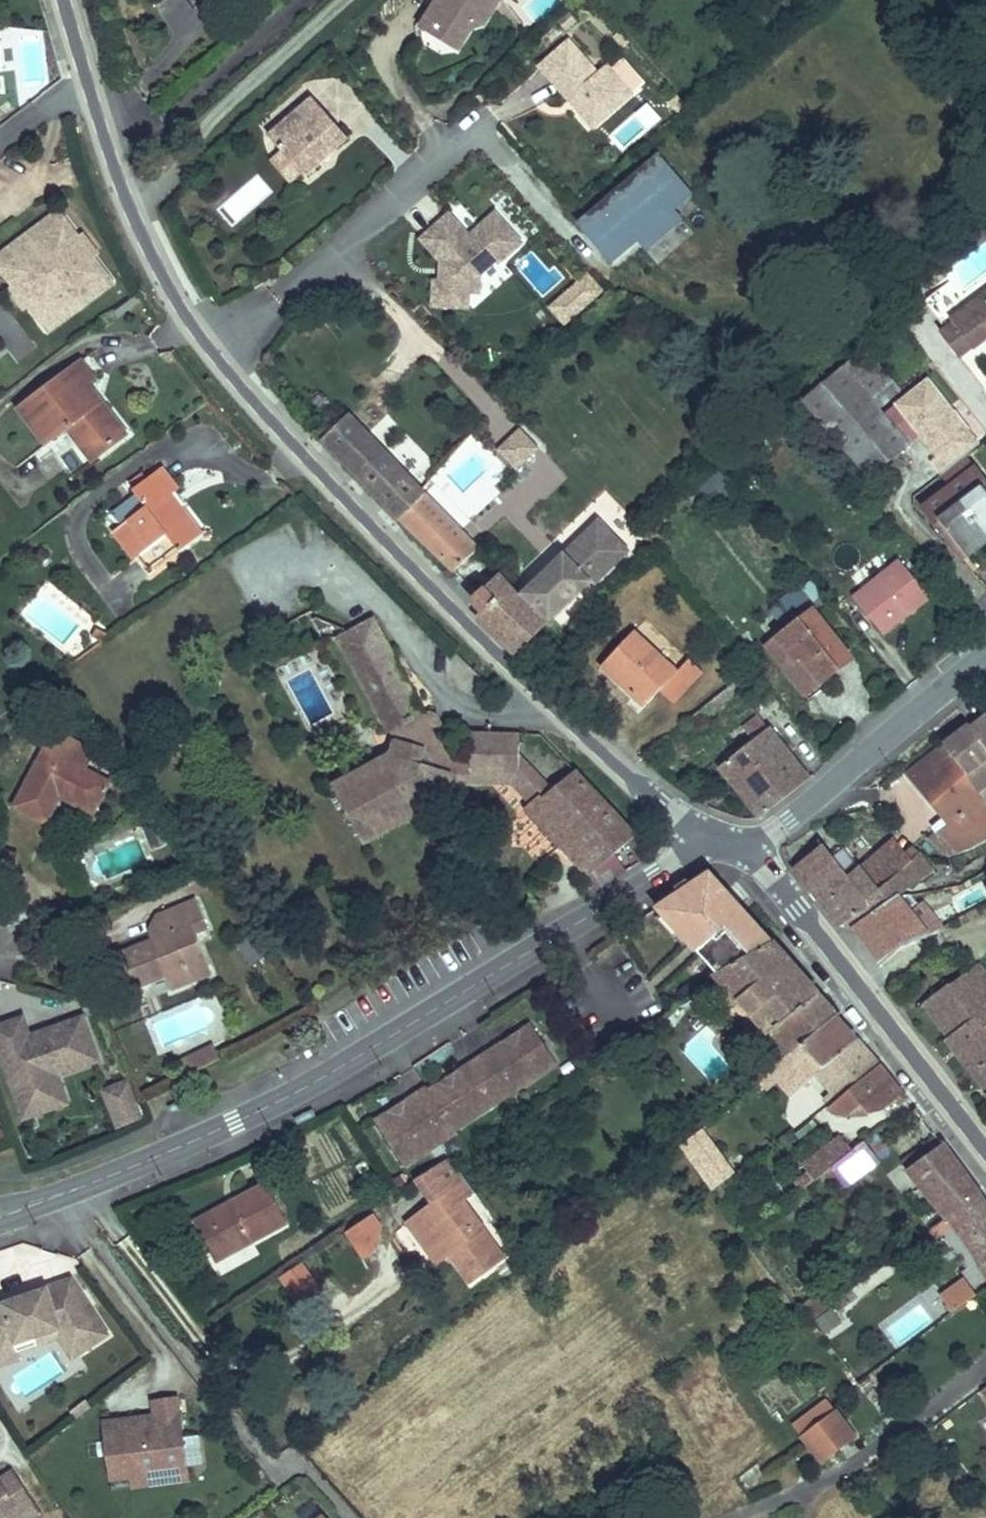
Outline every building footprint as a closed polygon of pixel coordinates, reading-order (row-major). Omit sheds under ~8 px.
[(421,28),(423,43),(441,54),(457,52),(471,29),(487,3),(482,0),(438,0),(421,28)] [(471,29),(484,25),(494,7),(499,0),(482,0),(487,3),(471,29)] [(576,20),(570,12),(559,23),(565,30),(576,20)] [(539,66),(563,93),(569,99),(573,96),(597,124),(644,83),(623,59),(611,70),(607,65),(597,73),(569,41),(539,66)] [(493,89),(489,85),(477,97),(480,101),(493,89)] [(569,99),(593,128),(597,124),(573,96),(569,99)] [(269,137),(282,152),(300,173),(304,178),(349,139),(314,98),(269,137)] [(289,183),(300,173),(282,152),(271,162),(289,183)] [(658,155),(578,224),(612,263),(639,240),(674,210),(692,194),(658,155)] [(256,172),(214,209),(230,228),(273,191),(256,172)] [(674,210),(639,240),(648,250),(683,220),(674,210)] [(1,268),(64,220),(58,212),(0,256),(0,266),(1,268)] [(449,214),(421,239),(446,267),(445,282),(434,281),(432,306),(468,308),(469,293),(480,293),(481,274),(496,261),(501,261),(522,243),(495,213),(469,236),(449,214)] [(29,305),(43,323),(106,275),(92,258),(77,238),(64,220),(1,268),(14,285),(29,305)] [(77,238),(92,258),(96,255),(81,235),(77,238)] [(496,261),(481,274),(480,293),(469,293),(468,308),(510,271),(501,261),(496,261)] [(584,272),(545,307),(563,327),(602,291),(584,272)] [(43,323),(49,331),(112,283),(106,275),(43,323)] [(968,306),(950,281),(924,301),(946,329),(941,333),(959,357),(972,347),(973,349),(985,340),(985,292),(968,306)] [(10,289),(25,308),(29,305),(14,285),(10,289)] [(114,312),(119,318),(140,302),(135,296),(114,312)] [(863,350),(843,368),(878,409),(899,391),(863,350)] [(81,362),(19,409),(71,477),(126,434),(101,402),(97,406),(92,399),(97,396),(87,383),(93,378),(81,362)] [(804,401),(871,478),(909,444),(884,415),(878,409),(843,368),(804,401)] [(932,461),(942,473),(978,445),(928,381),(884,415),(909,444),(921,435),(938,456),(932,461)] [(92,399),(97,406),(101,402),(97,396),(92,399)] [(424,494),(348,415),(323,440),(400,519),(424,494)] [(517,470),(539,449),(519,428),(497,450),(517,470)] [(977,469),(967,456),(942,473),(941,474),(952,488),(977,469)] [(114,531),(135,558),(148,576),(201,536),(180,508),(179,507),(173,511),(164,500),(177,490),(161,469),(147,480),(134,490),(133,490),(137,495),(146,507),(122,525),(114,531)] [(984,487),(985,485),(985,481),(977,469),(952,488),(985,534),(985,489),(984,487)] [(130,485),(134,490),(147,480),(143,475),(130,485)] [(985,544),(985,534),(952,488),(924,509),(964,561),(985,544)] [(164,500),(173,511),(179,507),(180,508),(187,503),(177,490),(164,500)] [(454,571),(478,548),(424,494),(400,519),(454,571)] [(113,513),(122,525),(146,507),(137,495),(113,513)] [(630,551),(598,519),(520,594),(548,622),(550,624),(592,581),(596,585),(630,551)] [(929,598),(925,593),(899,560),(855,596),(885,634),(929,598)] [(500,573),(473,600),(521,646),(548,622),(520,594),(500,573)] [(766,646),(769,649),(809,700),(825,687),(821,682),(852,658),(814,610),(816,608),(800,588),(771,611),(786,631),(766,646)] [(517,650),(521,646),(485,612),(481,615),(517,650)] [(337,638),(388,733),(391,732),(396,740),(394,741),(390,752),(332,784),(364,844),(423,812),(421,809),(446,795),(450,782),(512,784),(530,803),(526,807),(583,869),(579,873),(593,893),(626,871),(614,853),(636,835),(575,771),(553,789),(519,754),(519,734),(471,732),(471,757),(458,757),(426,747),(436,716),(425,712),(374,618),(337,638)] [(649,626),(640,635),(676,666),(684,657),(649,626)] [(92,637),(100,641),(104,632),(97,628),(92,637)] [(689,659),(675,673),(633,632),(601,665),(633,695),(635,693),(647,705),(660,692),(672,704),(703,672),(689,659)] [(635,693),(633,695),(645,707),(647,705),(635,693)] [(721,766),(761,817),(809,779),(759,715),(743,727),(753,740),(721,766)] [(426,747),(458,757),(436,716),(426,747)] [(985,803),(985,717),(972,728),(971,727),(945,746),(966,771),(965,772),(982,796),(985,803)] [(14,807),(46,824),(55,806),(54,806),(59,796),(60,797),(93,814),(110,783),(86,770),(96,752),(55,730),(14,807)] [(928,838),(942,854),(955,851),(966,847),(985,836),(985,803),(982,796),(965,772),(966,771),(945,746),(944,744),(931,754),(932,755),(927,759),(928,760),(909,776),(947,820),(928,838)] [(862,867),(880,889),(889,881),(905,868),(898,859),(905,852),(894,839),(862,867)] [(794,867),(841,926),(849,920),(871,904),(876,910),(899,894),(889,881),(880,889),(862,867),(850,877),(824,843),(794,867)] [(898,859),(905,868),(909,864),(918,854),(911,847),(905,852),(898,859)] [(909,864),(921,881),(933,872),(919,853),(918,854),(909,864)] [(889,881),(899,894),(921,881),(909,864),(905,868),(889,881)] [(189,884),(202,879),(199,873),(186,878),(189,884)] [(658,908),(698,951),(717,972),(772,942),(709,873),(658,908)] [(849,920),(882,964),(902,947),(929,936),(901,896),(899,894),(876,910),(871,904),(849,920)] [(901,896),(929,936),(961,917),(953,902),(930,912),(922,903),(916,903),(911,895),(901,896)] [(142,966),(148,982),(166,975),(172,989),(211,973),(195,933),(208,928),(197,900),(157,915),(165,935),(152,940),(122,952),(130,971),(142,966)] [(534,902),(536,909),(543,907),(541,900),(534,902)] [(152,940),(165,935),(157,915),(149,933),(152,940)] [(236,945),(252,966),(265,956),(249,935),(236,945)] [(772,1069),(779,1063),(800,1045),(835,1016),(772,942),(717,972),(772,1033),(754,1049),(772,1069)] [(979,963),(950,985),(949,984),(936,993),(924,1003),(949,1037),(946,1039),(985,1091),(985,973),(979,963)] [(130,971),(136,987),(148,982),(142,966),(130,971)] [(924,1003),(921,1006),(946,1039),(949,1037),(924,1003)] [(800,1045),(822,1068),(857,1041),(835,1016),(800,1045)] [(18,1102),(61,1087),(57,1075),(98,1060),(82,1017),(41,1032),(43,1041),(32,1045),(29,1036),(22,1018),(0,1026),(0,1051),(18,1102)] [(481,1058),(506,1096),(557,1063),(532,1025),(516,1036),(519,1040),(513,1044),(510,1040),(481,1058)] [(29,1036),(32,1045),(43,1041),(41,1032),(29,1036)] [(510,1040),(513,1044),(519,1040),(516,1036),(510,1040)] [(779,1063),(801,1088),(817,1074),(832,1091),(838,1098),(878,1064),(857,1041),(822,1068),(800,1045),(779,1063)] [(286,1051),(291,1060),(304,1053),(299,1043),(286,1051)] [(196,1054),(202,1068),(220,1059),(214,1046),(196,1054)] [(178,1063),(185,1076),(202,1068),(196,1054),(178,1063)] [(430,1091),(455,1129),(506,1096),(481,1058),(452,1077),(454,1081),(448,1085),(445,1081),(430,1091)] [(776,1078),(792,1096),(801,1088),(779,1063),(772,1069),(770,1071),(776,1078)] [(832,1104),(829,1106),(831,1110),(849,1115),(861,1105),(869,1114),(885,1110),(895,1101),(903,1094),(878,1064),(838,1098),(832,1104)] [(758,1082),(764,1089),(776,1078),(770,1071),(758,1082)] [(103,1091),(109,1106),(134,1096),(127,1081),(103,1091)] [(18,1102),(24,1119),(67,1103),(61,1087),(18,1102)] [(376,1122),(404,1166),(457,1132),(455,1129),(430,1091),(428,1088),(401,1106),(404,1110),(397,1114),(395,1110),(376,1122)] [(826,1096),(832,1104),(838,1098),(832,1091),(826,1096)] [(895,1101),(897,1106),(905,1101),(902,1098),(904,1096),(903,1094),(895,1101)] [(109,1106),(119,1128),(143,1118),(134,1096),(109,1106)] [(168,1106),(171,1113),(190,1106),(187,1099),(168,1106)] [(849,1115),(869,1114),(861,1105),(849,1115)] [(395,1110),(397,1114),(404,1110),(401,1106),(395,1110)] [(701,1131),(708,1140),(720,1131),(712,1122),(701,1131)] [(9,1139),(5,1128),(0,1129),(0,1142),(9,1139)] [(682,1145),(714,1188),(733,1174),(708,1140),(701,1131),(682,1145)] [(803,1165),(815,1179),(830,1167),(852,1150),(841,1136),(803,1165)] [(903,1163),(908,1169),(943,1143),(938,1137),(903,1163)] [(830,1167),(846,1189),(881,1163),(865,1141),(852,1150),(830,1167)] [(947,1218),(949,1217),(980,1194),(943,1143),(908,1169),(947,1218)] [(475,1193),(450,1158),(416,1179),(434,1204),(416,1217),(446,1257),(451,1254),(472,1283),(506,1259),(463,1201),(475,1193)] [(203,1239),(215,1261),(287,1222),(266,1184),(236,1200),(239,1204),(229,1210),(227,1205),(208,1215),(216,1232),(203,1239)] [(983,1264),(981,1265),(985,1274),(985,1203),(980,1194),(949,1217),(954,1224),(983,1264)] [(227,1205),(229,1210),(239,1204),(236,1200),(227,1205)] [(347,1232),(364,1258),(378,1248),(382,1227),(373,1214),(347,1232)] [(194,1223),(203,1239),(216,1232),(208,1215),(194,1223)] [(407,1224),(437,1264),(446,1257),(416,1217),(407,1224)] [(930,1231),(935,1238),(954,1224),(949,1217),(947,1218),(930,1231)] [(281,1278),(297,1301),(318,1286),(302,1263),(281,1278)] [(5,1340),(2,1331),(21,1325),(24,1335),(50,1326),(67,1352),(97,1332),(62,1276),(0,1295),(0,1342),(5,1340)] [(942,1295),(953,1312),(975,1296),(964,1279),(942,1295)] [(841,1291),(844,1295),(851,1290),(848,1286),(841,1291)] [(844,1295),(846,1298),(853,1292),(851,1290),(844,1295)] [(802,1306),(811,1320),(831,1305),(820,1292),(802,1306)] [(834,1302),(841,1311),(850,1303),(846,1298),(844,1295),(834,1302)] [(816,1320),(824,1332),(840,1321),(832,1309),(816,1320)] [(824,1332),(826,1335),(842,1324),(840,1321),(824,1332)] [(887,1334),(898,1347),(914,1333),(903,1321),(887,1334)] [(9,1355),(7,1347),(47,1334),(61,1356),(67,1352),(50,1326),(24,1335),(21,1325),(2,1331),(5,1340),(0,1342),(0,1358),(9,1355)] [(50,1353),(18,1370),(28,1388),(60,1371),(50,1353)] [(93,1418),(99,1471),(119,1469),(120,1480),(176,1473),(166,1394),(142,1397),(144,1412),(93,1418)] [(801,1436),(822,1463),(855,1437),(835,1410),(801,1436)] [(119,1469),(99,1471),(100,1482),(120,1480),(119,1469)] [(25,1506),(10,1483),(1,1489),(0,1487),(0,1517),(7,1517),(11,1515),(25,1506)] [(25,1506),(11,1515),(14,1517),(31,1517),(33,1517),(25,1506)]
